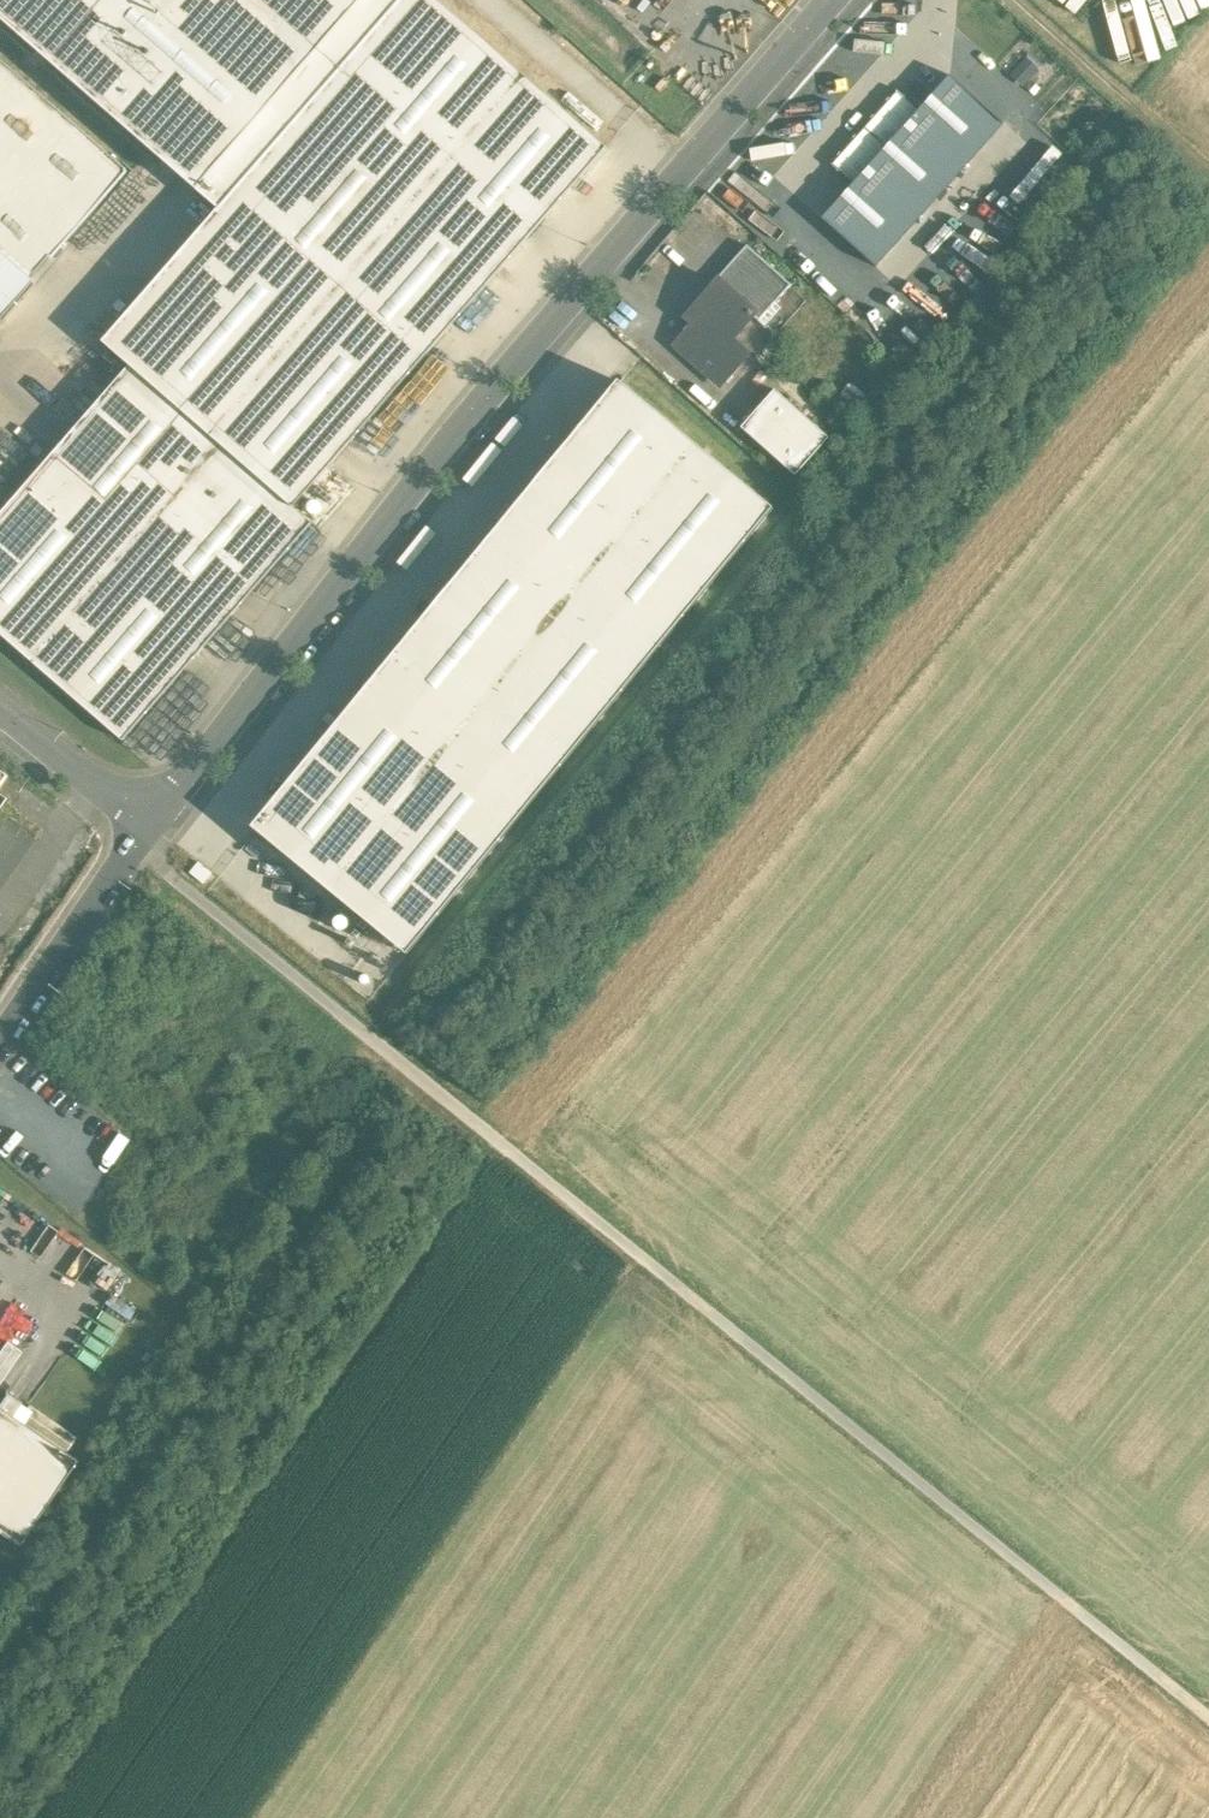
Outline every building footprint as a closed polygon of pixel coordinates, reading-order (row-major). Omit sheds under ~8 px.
[(433,0),(0,0),(0,21),(211,203),(95,340),(121,366),(0,504),(0,637),(120,741),(302,519),(286,506),(596,144),(433,0)] [(29,280),(30,279),(30,278),(48,258),(49,259),(51,258),(125,173),(126,172),(125,170),(0,61),(0,255),(29,280)] [(1003,123),(950,76),(918,110),(897,91),(830,164),(852,184),(821,218),(874,265),(1003,123)] [(791,285),(746,246),(714,282),(716,283),(717,281),(755,315),(753,317),(764,327),(780,309),(774,304),(791,285)] [(0,255),(0,316),(29,282),(29,280),(0,255)] [(755,315),(717,281),(716,283),(695,306),(698,308),(689,318),(693,322),(673,344),(702,369),(720,385),(747,355),(731,341),(753,317),(755,315)] [(773,511),(621,383),(255,829),(409,956),(773,511)] [(774,390),(740,428),(795,476),(829,438),(774,390)] [(18,1543),(75,1460),(0,1410),(0,1531),(18,1543)]
